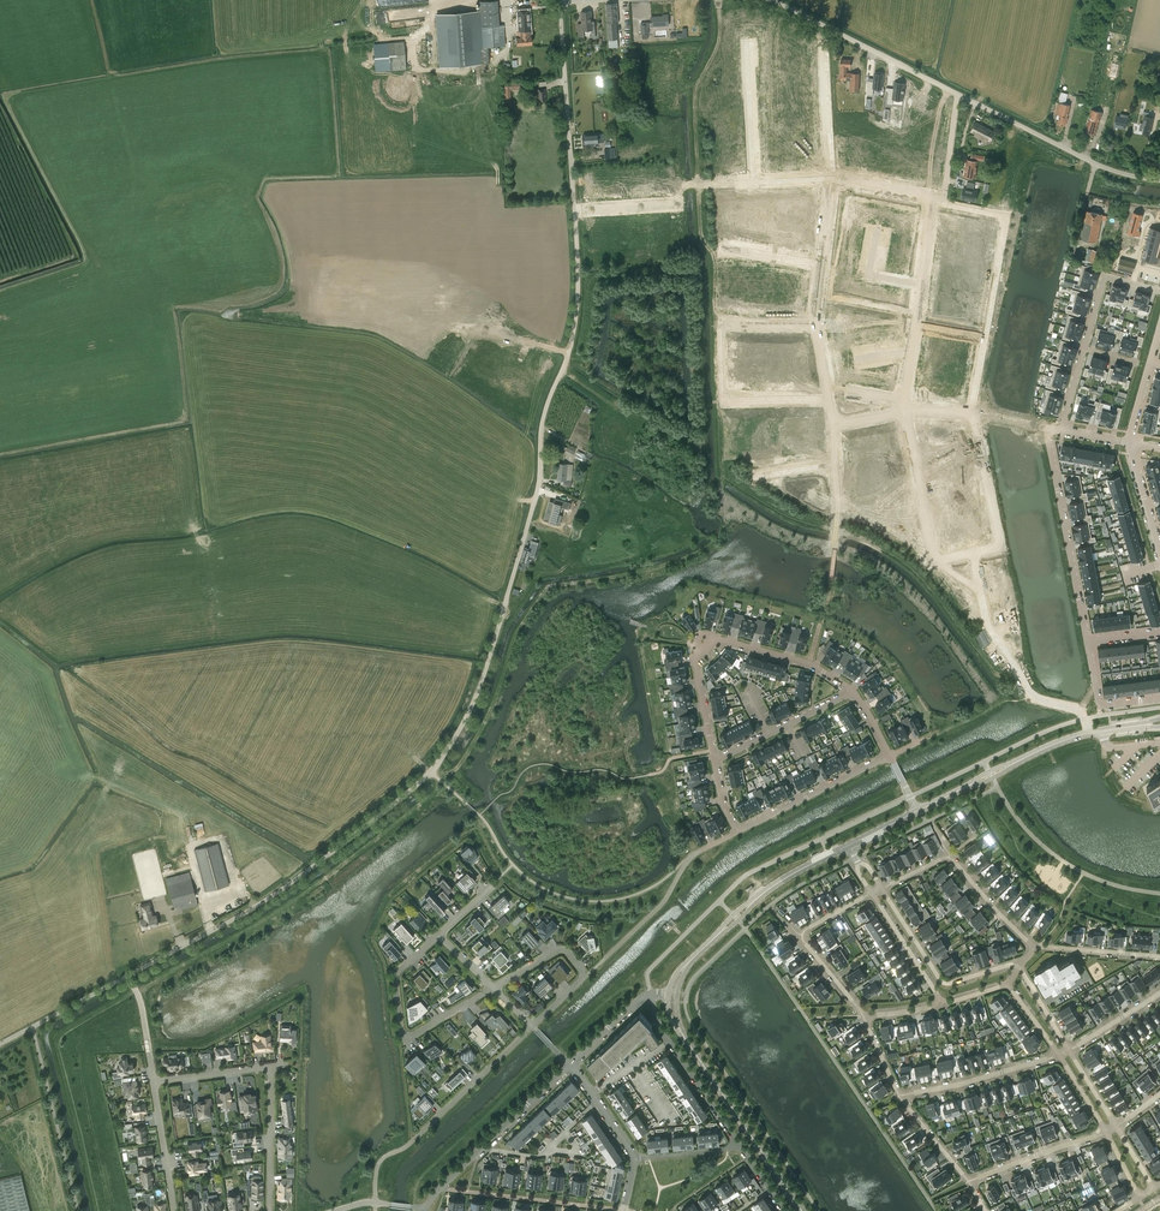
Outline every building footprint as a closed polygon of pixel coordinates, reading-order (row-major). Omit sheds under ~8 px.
[(607,23),(606,23),(607,40),(608,40),(609,48),(619,47),(618,39),(617,22),(618,22),(617,7),(617,3),(606,4),(607,23)] [(518,36),(516,37),(517,45),(531,44),(529,10),(517,10),(519,31),(517,31),(518,36)] [(479,11),(437,15),(440,66),(480,64),(479,48),(505,46),(504,25),(480,27),(479,11)] [(582,24),(577,24),(578,28),(578,35),(579,37),(584,37),(584,30),(591,30),(591,35),(590,35),(590,37),(595,37),(595,29),(594,21),(592,22),(591,11),(581,12),(582,24)] [(649,26),(651,26),(669,25),(668,15),(663,15),(663,16),(651,17),(651,22),(644,22),(644,24),(641,24),(641,34),(642,34),(642,39),(648,39),(648,34),(649,34),(649,26)] [(686,28),(682,28),(682,33),(676,33),(676,38),(682,37),(687,37),(686,28)] [(390,70),(406,69),(404,42),(388,43),(390,70)] [(841,66),(840,79),(850,80),(850,81),(849,91),(857,91),(858,91),(859,91),(860,73),(850,73),(847,73),(847,66),(851,66),(851,59),(841,59),(841,66)] [(1116,76),(1118,64),(1112,63),(1110,75),(1116,76)] [(868,80),(866,94),(873,94),(873,88),(882,89),(883,74),(874,73),(874,79),(874,81),(868,80)] [(539,89),(537,89),(537,94),(537,101),(546,101),(545,88),(543,88),(543,85),(547,85),(546,81),(539,82),(539,89)] [(522,82),(518,82),(505,83),(506,109),(512,109),(511,90),(522,89),(522,82)] [(889,91),(887,103),(892,104),(893,98),(902,100),(905,84),(895,82),(894,89),(894,91),(889,90),(889,91)] [(1070,105),(1066,104),(1058,102),(1055,114),(1059,115),(1057,124),(1065,126),(1070,105)] [(931,106),(929,122),(939,124),(938,129),(943,130),(945,114),(941,114),(942,107),(931,106)] [(1090,115),(1090,116),(1086,131),(1094,134),(1099,118),(1101,118),(1102,113),(1091,110),(1090,115)] [(1140,123),(1139,130),(1143,131),(1142,133),(1149,135),(1153,117),(1148,116),(1149,113),(1145,112),(1144,115),(1143,123),(1140,123)] [(1128,118),(1120,116),(1116,116),(1114,126),(1125,129),(1128,118)] [(990,141),(995,132),(975,122),(971,131),(981,136),(980,139),(986,142),(987,139),(990,141)] [(1071,127),(1068,137),(1075,139),(1078,129),(1071,127)] [(593,143),(599,142),(599,143),(604,142),(603,133),(599,133),(599,134),(583,135),(584,144),(587,143),(588,147),(593,146),(593,143)] [(974,177),(977,162),(967,160),(965,176),(974,177)] [(963,188),(961,198),(975,201),(976,196),(976,197),(976,195),(977,191),(973,190),(975,183),(967,181),(967,182),(968,182),(966,189),(963,188)] [(1086,211),(1080,238),(1096,242),(1102,214),(1086,211)] [(1133,212),(1131,222),(1140,225),(1142,214),(1133,212)] [(1131,222),(1128,233),(1139,236),(1140,231),(1138,230),(1140,225),(1131,222)] [(1148,234),(1159,237),(1159,230),(1150,227),(1148,234)] [(1147,240),(1159,243),(1159,240),(1159,237),(1148,234),(1147,240)] [(1147,240),(1145,246),(1157,250),(1159,243),(1147,240)] [(1145,246),(1143,252),(1156,256),(1157,250),(1145,246)] [(1092,249),(1090,261),(1096,263),(1098,251),(1092,249)] [(1143,252),(1142,259),(1157,263),(1159,257),(1156,256),(1143,252)] [(973,254),(972,257),(976,258),(975,265),(988,268),(990,260),(980,259),(981,255),(973,254)] [(1120,258),(1118,267),(1133,271),(1136,262),(1120,258)] [(1079,264),(1078,268),(1082,269),(1080,277),(1095,281),(1096,282),(1098,274),(1097,274),(1097,273),(1086,270),(1087,266),(1079,264)] [(970,272),(969,276),(977,277),(977,273),(987,275),(988,268),(975,265),(973,273),(970,272)] [(1074,283),(1073,287),(1080,289),(1081,286),(1088,288),(1093,289),(1095,281),(1080,277),(1078,284),(1074,283)] [(969,279),(968,282),(971,283),(970,290),(984,293),(985,285),(975,284),(976,280),(969,279)] [(1106,294),(1104,301),(1108,302),(1108,301),(1116,303),(1120,287),(1113,285),(1110,295),(1106,294)] [(1120,287),(1116,303),(1122,305),(1122,306),(1126,307),(1128,300),(1124,299),(1127,289),(1120,287)] [(1072,289),(1071,293),(1075,294),(1073,302),(1074,302),(1088,306),(1088,304),(1089,305),(1091,300),(1090,300),(1090,298),(1079,295),(1080,292),(1072,289)] [(965,297),(965,301),(972,302),(973,298),(983,300),(984,293),(970,290),(969,298),(965,297)] [(1130,298),(1128,306),(1138,309),(1142,294),(1135,292),(1133,299),(1130,298)] [(1138,309),(1149,312),(1151,305),(1147,304),(1150,295),(1142,293),(1142,294),(1138,309)] [(1067,308),(1066,312),(1073,314),(1074,311),(1081,313),(1086,314),(1086,312),(1087,313),(1088,308),(1087,308),(1088,306),(1074,302),(1072,310),(1067,308)] [(964,305),(963,308),(966,309),(965,317),(979,319),(980,311),(971,310),(971,306),(964,305)] [(1069,315),(1066,327),(1081,331),(1083,323),(1075,321),(1076,318),(1069,315)] [(1066,327),(1062,338),(1070,340),(1071,337),(1078,339),(1079,338),(1080,338),(1082,331),(1081,331),(1066,327)] [(1097,328),(1095,335),(1098,336),(1098,338),(1096,344),(1097,345),(1097,346),(1102,347),(1102,346),(1103,346),(1107,331),(1097,328)] [(1103,346),(1103,347),(1109,349),(1110,348),(1114,337),(1117,338),(1119,330),(1115,329),(1114,333),(1107,331),(1103,346)] [(1121,331),(1118,338),(1122,339),(1119,351),(1126,353),(1130,339),(1123,337),(1124,332),(1121,331)] [(957,341),(957,345),(964,346),(965,342),(975,344),(976,336),(962,333),(960,341),(957,341)] [(1130,339),(1126,353),(1127,353),(1127,354),(1131,355),(1131,354),(1133,355),(1136,345),(1141,346),(1143,339),(1143,337),(1138,336),(1137,339),(1130,337),(1130,339)] [(1062,340),(1058,352),(1073,356),(1074,357),(1077,349),(1076,349),(1076,348),(1068,346),(1069,343),(1062,340)] [(957,349),(956,353),(961,354),(960,361),(971,363),(972,356),(963,354),(964,351),(957,349)] [(1053,358),(1051,362),(1055,363),(1060,365),(1061,361),(1071,364),(1073,356),(1058,352),(1056,359),(1053,358)] [(1085,368),(1083,375),(1087,376),(1088,371),(1095,373),(1099,359),(1092,357),(1089,369),(1085,368)] [(1095,373),(1095,374),(1102,377),(1102,378),(1105,379),(1107,371),(1105,371),(1104,370),(1106,361),(1099,359),(1095,373)] [(960,361),(958,367),(970,369),(971,363),(960,361)] [(1108,374),(1106,382),(1110,383),(1111,378),(1119,380),(1122,366),(1115,364),(1113,369),(1112,375),(1108,374)] [(1051,365),(1050,369),(1054,370),(1052,375),(1052,376),(1066,381),(1067,379),(1068,380),(1069,375),(1068,375),(1068,374),(1061,371),(1061,369),(1062,368),(1051,365)] [(1122,366),(1119,380),(1125,382),(1124,383),(1123,387),(1127,388),(1129,380),(1126,379),(1129,368),(1122,366)] [(952,374),(952,377),(959,379),(960,375),(969,376),(970,369),(958,367),(957,374),(952,374)] [(1047,382),(1046,386),(1056,389),(1057,386),(1064,388),(1065,386),(1066,387),(1067,382),(1066,382),(1066,381),(1052,376),(1050,383),(1047,382)] [(1152,390),(1153,390),(1159,391),(1159,384),(1154,383),(1153,383),(1152,390)] [(1047,394),(1045,401),(1060,405),(1060,404),(1061,404),(1062,400),(1061,399),(1062,398),(1053,395),(1053,394),(1054,392),(1046,390),(1045,393),(1047,394)] [(1077,396),(1075,403),(1079,404),(1077,411),(1075,416),(1083,418),(1083,417),(1087,402),(1088,399),(1081,397),(1077,396)] [(1150,403),(1159,405),(1159,408),(1159,409),(1159,398),(1151,396),(1150,403)] [(1045,401),(1042,411),(1052,414),(1053,411),(1057,412),(1058,410),(1059,411),(1060,406),(1059,406),(1060,405),(1045,401)] [(1087,402),(1083,417),(1084,418),(1084,419),(1088,420),(1088,419),(1090,419),(1093,408),(1097,409),(1099,402),(1094,401),(1093,404),(1087,402)] [(1100,402),(1098,410),(1101,411),(1098,422),(1100,422),(1099,423),(1104,425),(1104,423),(1105,424),(1109,408),(1110,405),(1104,403),(1100,402)] [(1105,424),(1113,426),(1116,415),(1119,416),(1121,408),(1118,407),(1117,410),(1112,409),(1110,408),(1109,408),(1105,424)] [(1144,417),(1157,419),(1157,420),(1159,420),(1159,413),(1159,409),(1159,408),(1153,408),(1152,411),(1145,410),(1144,417)] [(1143,417),(1142,424),(1143,424),(1143,423),(1156,426),(1157,420),(1157,419),(1144,417),(1143,417)] [(1143,424),(1142,430),(1145,431),(1145,432),(1150,433),(1150,432),(1155,433),(1156,426),(1143,423),(1143,424)] [(565,451),(572,455),(575,448),(568,445),(565,451)] [(1062,446),(1059,461),(1066,462),(1069,447),(1062,446)] [(1069,447),(1066,462),(1073,463),(1073,462),(1076,448),(1076,447),(1069,446),(1069,447)] [(1076,448),(1073,462),(1079,463),(1082,449),(1076,448)] [(1079,463),(1079,464),(1086,465),(1086,464),(1088,450),(1082,449),(1079,463)] [(578,450),(574,457),(583,461),(582,463),(587,465),(587,464),(591,456),(593,454),(588,451),(587,454),(586,455),(578,450)] [(1088,450),(1086,464),(1092,465),(1095,452),(1088,450)] [(1095,452),(1092,465),(1099,466),(1101,453),(1095,452)] [(1101,453),(1099,466),(1105,467),(1107,454),(1108,454),(1108,453),(1101,452),(1101,453)] [(1107,454),(1105,467),(1112,469),(1113,465),(1114,465),(1115,460),(1114,459),(1114,455),(1108,454),(1107,454)] [(1146,466),(1148,474),(1159,471),(1159,466),(1159,463),(1158,461),(1150,459),(1152,465),(1146,466)] [(558,480),(564,480),(564,485),(571,486),(573,464),(568,464),(558,463),(558,472),(559,472),(558,480)] [(1148,474),(1150,480),(1159,477),(1159,471),(1148,474)] [(1072,480),(1065,481),(1067,489),(1081,486),(1079,475),(1071,474),(1072,480)] [(1119,476),(1106,479),(1108,486),(1121,482),(1119,476)] [(1150,480),(1152,486),(1159,484),(1159,477),(1150,480)] [(1121,482),(1108,486),(1110,493),(1112,492),(1111,492),(1123,489),(1124,489),(1122,482),(1121,482)] [(1152,486),(1153,493),(1159,491),(1159,484),(1152,486)] [(1067,489),(1066,489),(1067,496),(1068,495),(1068,496),(1079,494),(1080,498),(1087,496),(1086,492),(1083,493),(1081,486),(1067,489)] [(1123,489),(1111,492),(1112,492),(1113,498),(1125,495),(1123,489)] [(1113,498),(1110,499),(1112,506),(1115,505),(1115,504),(1127,501),(1125,495),(1113,498)] [(1080,502),(1069,504),(1071,511),(1086,508),(1084,501),(1088,500),(1087,496),(1080,498),(1080,502)] [(549,501),(547,508),(552,509),(551,514),(546,513),(543,520),(556,524),(556,522),(557,517),(558,518),(563,500),(557,499),(556,503),(549,501)] [(1127,501),(1115,504),(1115,505),(1117,511),(1129,508),(1127,501)] [(1086,508),(1071,511),(1072,518),(1083,516),(1084,520),(1091,519),(1091,515),(1087,515),(1086,508)] [(1129,510),(1118,514),(1119,520),(1131,516),(1129,510)] [(1131,516),(1119,520),(1121,526),(1133,523),(1133,522),(1132,516),(1131,516)] [(1074,527),(1073,527),(1074,533),(1075,533),(1090,531),(1089,523),(1092,523),(1091,519),(1084,520),(1085,524),(1074,526),(1074,527)] [(1133,523),(1121,526),(1123,532),(1134,529),(1133,523)] [(1134,529),(1123,532),(1124,538),(1136,534),(1134,529)] [(1090,531),(1075,533),(1077,541),(1087,539),(1088,542),(1096,541),(1095,537),(1091,537),(1090,531)] [(1136,534),(1124,538),(1126,544),(1138,540),(1136,534)] [(524,547),(520,560),(527,562),(528,559),(529,554),(534,556),(538,545),(539,543),(538,543),(532,540),(529,548),(529,549),(525,547),(524,547)] [(1138,540),(1126,544),(1128,550),(1140,546),(1138,540)] [(1090,546),(1078,548),(1080,555),(1092,553),(1090,546)] [(1140,546),(1128,550),(1130,556),(1141,552),(1142,552),(1140,546)] [(1141,552),(1130,556),(1131,562),(1143,559),(1141,552)] [(1080,555),(1079,555),(1081,562),(1093,560),(1092,553),(1080,555)] [(1093,560),(1081,562),(1082,569),(1094,566),(1093,560)] [(1094,566),(1082,569),(1083,575),(1095,573),(1094,566)] [(1095,573),(1083,575),(1085,582),(1097,580),(1095,573)] [(1097,580),(1085,582),(1086,589),(1098,587),(1097,580)] [(1149,580),(1138,584),(1139,590),(1151,586),(1149,580)] [(1151,586),(1139,590),(1141,596),(1153,593),(1154,592),(1152,586),(1151,586)] [(1086,589),(1087,596),(1099,593),(1098,587),(1086,589)] [(1099,593),(1087,596),(1089,603),(1101,600),(1099,593)] [(1153,593),(1141,596),(1143,602),(1155,598),(1153,593)] [(1155,598),(1143,602),(1145,608),(1156,604),(1155,598)] [(1156,604),(1145,608),(1146,614),(1147,613),(1158,610),(1156,604)] [(714,618),(718,619),(721,607),(717,606),(716,609),(709,607),(708,611),(707,611),(706,616),(706,617),(705,624),(712,626),(714,618)] [(1147,613),(1149,620),(1159,616),(1159,611),(1159,610),(1158,610),(1147,613)] [(696,626),(689,614),(688,612),(682,616),(684,619),(683,619),(686,624),(690,630),(696,626)] [(724,629),(724,630),(728,631),(728,630),(730,630),(732,623),(736,624),(738,613),(734,612),(734,615),(727,613),(726,616),(725,616),(724,621),(722,628),(724,629)] [(740,614),(737,624),(741,625),(739,633),(746,635),(749,621),(750,619),(743,617),(744,615),(740,614)] [(1149,620),(1151,626),(1159,623),(1159,616),(1149,620)] [(1093,623),(1092,623),(1093,627),(1094,627),(1094,631),(1100,630),(1099,618),(1093,619),(1093,623)] [(749,621),(746,635),(747,635),(747,636),(751,637),(751,636),(753,636),(755,629),(759,630),(761,620),(757,619),(757,621),(750,619),(749,621)] [(763,620),(760,630),(764,631),(763,634),(762,639),(769,641),(771,634),(773,629),(772,629),(773,625),(766,623),(767,621),(763,620)] [(781,637),(779,644),(787,646),(788,641),(789,638),(793,639),(795,629),(796,627),(792,626),(791,628),(791,629),(784,627),(784,628),(782,627),(780,631),(782,632),(781,637)] [(796,648),(803,650),(805,643),(807,638),(806,638),(807,634),(800,633),(801,628),(797,627),(794,640),(798,641),(796,648)] [(829,662),(838,648),(832,644),(833,642),(829,640),(824,649),(827,651),(823,658),(829,662)] [(844,652),(838,648),(829,662),(835,665),(839,659),(843,661),(848,652),(845,650),(844,652)] [(676,663),(675,659),(683,657),(681,650),(674,651),(669,652),(665,653),(667,660),(664,661),(665,665),(676,663)] [(726,651),(721,656),(721,657),(721,656),(731,664),(730,664),(733,667),(739,660),(736,657),(733,654),(731,656),(726,651)] [(843,671),(849,674),(858,661),(852,657),(853,655),(849,653),(844,662),(847,664),(843,671)] [(721,656),(721,657),(717,661),(725,670),(731,664),(721,656)] [(751,671),(754,658),(748,656),(747,661),(743,660),(741,668),(744,669),(751,671)] [(760,660),(754,658),(751,671),(757,673),(761,660),(760,660)] [(767,661),(767,662),(767,661),(760,659),(760,660),(761,660),(757,673),(763,674),(767,661)] [(712,665),(719,675),(722,678),(728,674),(725,670),(717,661),(712,665)] [(773,663),(767,662),(767,661),(763,674),(770,676),(773,663)] [(864,664),(858,661),(849,674),(850,675),(850,676),(854,678),(854,677),(855,678),(859,672),(863,674),(869,665),(865,662),(864,664)] [(780,665),(779,665),(773,663),(770,676),(776,678),(780,665)] [(671,670),(672,676),(686,674),(685,667),(677,668),(676,664),(666,666),(666,671),(671,670)] [(712,665),(706,669),(711,675),(709,676),(712,680),(719,675),(712,665)] [(788,673),(785,672),(786,666),(779,665),(780,665),(776,678),(783,680),(783,679),(786,680),(788,673)] [(799,671),(797,680),(809,683),(811,676),(804,674),(804,672),(799,671)] [(863,685),(867,691),(878,683),(874,677),(878,674),(876,671),(867,677),(869,680),(863,685)] [(672,676),(671,676),(672,683),(669,684),(670,688),(680,686),(679,682),(687,681),(686,674),(672,676)] [(715,687),(710,679),(707,682),(708,688),(715,687)] [(808,689),(809,683),(797,680),(796,688),(808,689)] [(880,681),(878,683),(867,691),(871,696),(877,692),(879,696),(888,690),(886,686),(884,687),(880,681)] [(711,699),(711,698),(725,696),(723,689),(722,685),(715,687),(715,691),(710,692),(711,699)] [(677,700),(690,697),(689,690),(681,691),(680,687),(670,689),(671,694),(675,693),(677,700)] [(893,693),(891,694),(889,691),(880,697),(882,700),(876,704),(881,712),(888,708),(886,706),(897,699),(893,693)] [(808,696),(796,696),(796,705),(801,705),(801,702),(808,702),(808,695),(808,696)] [(726,702),(725,696),(711,698),(713,705),(726,702)] [(690,697),(677,700),(678,706),(673,707),(674,711),(685,709),(684,705),(691,704),(690,697)] [(727,709),(726,702),(713,705),(714,711),(727,709)] [(787,702),(781,705),(786,715),(792,712),(787,702)] [(781,705),(775,708),(780,718),(781,718),(786,715),(781,705)] [(837,713),(840,719),(852,712),(848,706),(837,713)] [(780,718),(775,708),(769,711),(774,722),(781,718),(780,718)] [(728,715),(727,709),(714,711),(713,711),(715,718),(719,717),(720,721),(727,719),(727,715),(728,715)] [(679,723),(694,720),(694,719),(695,719),(694,715),(693,715),(693,713),(686,715),(685,711),(674,713),(675,717),(677,716),(679,723)] [(840,719),(844,725),(855,718),(852,712),(840,719)] [(920,723),(918,718),(917,718),(915,715),(909,718),(908,716),(904,718),(909,728),(913,726),(916,733),(923,730),(919,723),(920,723)] [(818,721),(819,721),(824,732),(830,729),(825,718),(818,721)] [(859,723),(855,718),(844,725),(847,730),(859,723)] [(909,728),(904,718),(900,720),(903,724),(896,727),(902,739),(903,739),(909,736),(905,729),(909,728)] [(679,724),(674,724),(675,731),(678,731),(679,735),(689,733),(688,729),(691,728),(696,727),(695,720),(679,723),(679,724)] [(750,720),(744,723),(749,734),(755,731),(750,720)] [(818,735),(824,732),(819,721),(813,724),(818,735)] [(744,723),(738,726),(743,737),(749,734),(744,723)] [(807,727),(812,738),(818,735),(813,724),(807,727)] [(743,737),(738,726),(732,729),(737,740),(743,737)] [(806,740),(812,738),(807,727),(807,726),(801,729),(806,740)] [(903,740),(903,739),(902,739),(896,727),(888,731),(891,737),(893,736),(896,743),(903,740)] [(732,729),(726,732),(731,743),(732,742),(737,740),(732,729)] [(732,743),(732,742),(731,743),(726,732),(720,735),(723,741),(721,742),(724,747),(732,743)] [(700,746),(698,737),(690,738),(689,734),(679,736),(680,740),(682,740),(683,747),(691,745),(692,748),(700,746)] [(782,739),(777,742),(782,753),(788,750),(782,739)] [(870,740),(862,744),(867,755),(873,752),(870,745),(872,744),(870,740)] [(782,753),(777,742),(770,745),(771,745),(776,756),(782,753)] [(862,744),(856,747),(861,758),(867,755),(862,744)] [(771,745),(770,745),(765,748),(770,759),(776,756),(771,745)] [(848,745),(844,747),(848,754),(851,753),(855,761),(861,758),(856,747),(855,745),(849,748),(848,745)] [(848,754),(844,747),(840,749),(842,753),(837,756),(836,756),(842,767),(841,767),(842,767),(848,764),(844,756),(848,754)] [(764,761),(770,759),(765,748),(759,750),(759,751),(764,761)] [(755,758),(758,764),(764,761),(759,751),(759,750),(751,754),(753,759),(755,758)] [(813,762),(816,770),(820,768),(824,776),(831,773),(830,773),(824,761),(818,764),(813,753),(809,755),(813,762)] [(836,755),(830,758),(836,770),(841,767),(842,767),(836,756),(837,756),(836,755)] [(836,770),(830,758),(824,761),(830,773),(836,770)] [(687,765),(688,772),(704,769),(703,762),(695,763),(694,759),(684,761),(684,765),(687,765)] [(804,770),(805,772),(811,783),(817,780),(813,772),(816,770),(813,762),(809,764),(810,767),(804,770)] [(729,772),(743,769),(741,763),(728,765),(729,772)] [(705,776),(704,769),(688,772),(689,779),(687,779),(688,783),(698,781),(698,777),(705,776)] [(744,776),(743,769),(729,772),(731,778),(744,776)] [(792,773),(788,775),(791,782),(795,781),(799,789),(805,786),(799,775),(800,775),(799,772),(798,773),(793,775),(792,773)] [(799,775),(805,786),(811,783),(805,772),(800,775),(799,775)] [(791,782),(788,775),(784,777),(785,780),(779,783),(780,784),(786,795),(792,792),(788,784),(791,782)] [(744,776),(731,778),(732,785),(745,782),(744,776)] [(1147,792),(1152,803),(1153,802),(1154,801),(1157,805),(1159,803),(1159,778),(1159,779),(1148,787),(1150,791),(1147,792)] [(693,795),(708,792),(708,791),(709,790),(708,786),(707,786),(707,785),(699,786),(699,782),(688,784),(689,788),(691,788),(693,795)] [(780,784),(774,787),(780,798),(786,795),(780,784)] [(780,798),(774,787),(769,790),(774,801),(780,798)] [(761,788),(757,790),(760,798),(764,796),(768,804),(774,801),(769,790),(763,793),(761,788)] [(748,798),(749,800),(755,811),(761,808),(757,800),(760,798),(757,790),(753,792),(754,795),(748,798)] [(692,806),(695,806),(703,804),(702,800),(710,799),(709,797),(710,797),(709,793),(708,792),(693,795),(694,802),(692,802),(692,806)] [(749,800),(744,802),(743,803),(749,814),(755,811),(749,800)] [(743,816),(749,814),(743,803),(744,802),(743,801),(737,804),(737,805),(735,807),(738,811),(740,810),(743,816)] [(960,810),(956,812),(961,818),(962,819),(967,826),(970,824),(974,829),(980,825),(976,819),(977,818),(973,813),(966,818),(965,817),(960,810)] [(718,832),(725,829),(721,822),(723,821),(720,815),(718,816),(718,814),(711,817),(718,832)] [(700,820),(705,830),(708,828),(712,835),(718,832),(711,817),(705,820),(704,818),(700,820)] [(961,818),(952,825),(961,838),(967,834),(963,829),(967,826),(962,819),(961,818)] [(705,830),(700,820),(696,822),(697,824),(691,827),(692,830),(692,831),(694,836),(695,835),(698,842),(705,839),(701,831),(705,830)] [(955,842),(961,838),(952,825),(946,829),(955,842)] [(925,842),(922,843),(928,854),(939,849),(938,847),(941,846),(935,834),(932,835),(924,839),(925,842)] [(928,854),(922,843),(921,841),(913,845),(914,847),(911,849),(917,859),(928,854)] [(972,859),(982,852),(975,842),(970,846),(970,845),(966,848),(967,849),(964,851),(964,852),(966,855),(967,855),(969,855),(972,859)] [(194,850),(205,891),(230,885),(219,843),(194,850)] [(468,844),(461,851),(462,856),(464,858),(468,860),(469,860),(472,862),(478,857),(476,853),(477,853),(475,848),(473,847),(468,844)] [(911,849),(900,854),(906,865),(917,859),(911,849)] [(989,862),(982,852),(972,859),(976,864),(975,865),(975,866),(974,866),(977,870),(977,869),(978,870),(981,868),(981,869),(985,866),(984,866),(989,862)] [(895,870),(906,865),(900,854),(889,860),(895,870)] [(880,869),(877,870),(880,876),(883,874),(884,876),(895,870),(889,860),(878,865),(880,869)] [(985,876),(984,877),(985,877),(984,878),(987,881),(988,881),(991,879),(991,880),(994,877),(1000,872),(993,862),(982,871),(985,876)] [(939,882),(944,877),(949,873),(944,867),(934,876),(938,882),(939,882)] [(466,872),(455,882),(463,890),(467,887),(468,888),(476,881),(471,876),(470,876),(468,874),(471,872),(469,869),(466,871),(466,872)] [(166,878),(174,910),(180,908),(180,910),(198,905),(189,872),(166,878)] [(995,887),(994,888),(994,889),(994,890),(997,893),(997,892),(998,893),(1000,891),(1001,891),(1004,888),(1010,882),(1002,873),(991,883),(995,887)] [(946,890),(956,881),(952,876),(947,880),(944,877),(939,882),(938,882),(937,883),(940,886),(941,885),(946,890)] [(447,903),(451,900),(446,894),(453,888),(443,877),(438,881),(444,888),(438,893),(447,903)] [(842,882),(842,884),(843,883),(849,896),(853,893),(854,892),(853,891),(858,888),(854,881),(851,883),(849,878),(842,882)] [(952,900),(958,895),(959,894),(956,891),(961,887),(956,881),(946,890),(944,892),(948,898),(949,897),(952,900)] [(834,890),(839,899),(843,896),(844,898),(845,897),(845,898),(849,896),(843,883),(842,884),(833,889),(833,890),(834,890)] [(895,893),(900,901),(913,893),(907,885),(895,893)] [(1007,904),(1008,904),(1010,902),(1011,902),(1014,899),(1013,899),(1019,893),(1010,885),(1001,895),(1005,899),(1004,900),(1004,901),(1007,904)] [(833,890),(825,895),(830,903),(833,901),(835,904),(838,902),(838,901),(840,900),(839,899),(834,890),(833,890)] [(426,897),(419,903),(422,905),(426,911),(433,905),(441,914),(445,911),(436,902),(437,901),(432,895),(432,896),(429,893),(425,896),(426,897)] [(918,901),(913,893),(900,901),(906,909),(918,901)] [(951,901),(958,910),(970,899),(966,893),(961,898),(958,895),(952,900),(951,901)] [(489,907),(496,915),(510,902),(503,894),(489,907)] [(815,899),(816,900),(821,908),(825,906),(826,909),(830,907),(829,906),(831,905),(830,903),(825,895),(824,894),(815,899)] [(1014,911),(1015,911),(1014,912),(1017,915),(1018,914),(1019,915),(1021,912),(1022,913),(1024,910),(1024,909),(1029,903),(1020,895),(1011,906),(1015,910),(1014,911)] [(966,917),(973,911),(970,908),(975,904),(970,899),(958,910),(962,915),(964,914),(966,917)] [(812,913),(816,911),(817,914),(821,912),(821,911),(822,910),(821,908),(816,900),(807,905),(808,907),(808,906),(812,913)] [(906,909),(911,916),(923,909),(923,908),(918,901),(906,909)] [(140,919),(143,929),(158,925),(156,915),(151,916),(150,911),(152,910),(150,902),(140,905),(144,918),(140,919)] [(419,908),(414,902),(411,904),(417,910),(419,908)] [(803,904),(797,908),(796,908),(804,921),(808,919),(808,918),(808,916),(813,914),(812,913),(808,906),(808,907),(805,908),(803,904)] [(800,923),(804,921),(796,908),(797,908),(796,907),(789,911),(795,920),(794,920),(795,923),(798,922),(799,923),(800,923)] [(925,907),(923,908),(923,909),(911,916),(916,925),(921,921),(925,919),(930,915),(925,907)] [(1032,922),(1032,923),(1035,920),(1034,919),(1039,913),(1033,908),(1032,909),(1029,907),(1021,917),(1026,920),(1025,921),(1026,922),(1025,923),(1028,925),(1029,925),(1030,925),(1032,922)] [(866,917),(868,921),(875,917),(869,908),(865,910),(865,909),(857,914),(862,920),(866,917)] [(971,919),(975,924),(985,915),(981,910),(976,914),(973,911),(966,917),(969,920),(971,919)] [(420,925),(427,920),(419,911),(412,916),(413,917),(409,921),(416,928),(420,924),(420,925)] [(1043,931),(1044,931),(1046,928),(1046,929),(1049,925),(1048,925),(1053,918),(1043,911),(1035,923),(1040,927),(1039,928),(1040,929),(1039,929),(1043,932),(1043,931)] [(467,925),(473,933),(476,930),(478,931),(479,930),(484,926),(482,924),(485,922),(479,915),(476,917),(474,915),(470,920),(471,921),(467,925)] [(990,921),(985,915),(975,924),(979,929),(978,931),(981,934),(988,928),(985,925),(990,921)] [(864,924),(868,929),(879,922),(876,916),(875,917),(868,921),(864,924)] [(501,918),(497,921),(503,927),(506,924),(501,918)] [(927,922),(925,919),(921,921),(923,924),(918,928),(922,933),(933,926),(935,925),(932,919),(927,922)] [(542,920),(536,926),(540,930),(538,932),(544,938),(557,926),(552,920),(546,925),(542,920)] [(398,940),(403,945),(413,936),(401,922),(400,922),(401,922),(394,928),(398,933),(397,934),(400,938),(398,940)] [(868,929),(871,935),(883,927),(879,922),(868,929)] [(772,938),(775,942),(781,938),(776,930),(772,923),(766,927),(769,931),(768,931),(768,933),(767,934),(770,939),(772,938)] [(933,926),(922,933),(925,939),(931,936),(933,939),(933,938),(936,936),(934,933),(937,932),(933,926)] [(818,938),(820,942),(828,937),(830,936),(832,935),(834,934),(830,927),(821,933),(820,932),(817,934),(819,936),(818,937),(818,938)] [(875,941),(877,940),(877,939),(886,933),(883,927),(871,935),(875,941)] [(521,936),(532,948),(539,941),(528,929),(521,936)] [(1075,939),(1084,940),(1085,933),(1079,932),(1079,930),(1073,930),(1073,932),(1072,932),(1072,933),(1067,933),(1066,939),(1075,940),(1075,939)] [(1088,935),(1087,941),(1096,942),(1096,941),(1105,942),(1106,934),(1100,934),(1100,932),(1094,931),(1094,933),(1093,933),(1093,935),(1088,935)] [(890,938),(886,933),(877,939),(877,940),(880,944),(880,945),(890,938)] [(941,933),(936,936),(933,938),(935,941),(930,945),(933,951),(945,943),(945,944),(947,942),(941,933)] [(1109,936),(1109,943),(1117,944),(1117,943),(1126,944),(1127,936),(1121,936),(1122,934),(1115,933),(1115,935),(1114,935),(1114,937),(1109,936)] [(595,935),(588,936),(586,934),(579,941),(588,951),(593,947),(594,949),(597,949),(595,935)] [(830,936),(828,937),(820,942),(823,946),(824,946),(825,946),(828,950),(838,944),(832,935),(830,936)] [(1143,947),(1149,947),(1150,936),(1133,935),(1132,937),(1131,937),(1130,943),(1132,943),(1132,946),(1138,946),(1138,948),(1142,948),(1143,947)] [(394,959),(401,952),(393,943),(395,941),(392,938),(390,940),(389,939),(382,946),(387,951),(386,952),(390,956),(391,956),(394,959)] [(778,953),(780,952),(791,945),(788,941),(787,941),(784,943),(781,938),(775,942),(774,942),(776,945),(774,947),(778,953)] [(882,952),(892,945),(894,944),(890,938),(880,945),(880,944),(878,946),(882,951),(881,951),(882,952)] [(477,950),(480,953),(486,948),(488,950),(492,947),(486,941),(483,944),(479,939),(472,946),(476,950),(477,950)] [(990,950),(991,954),(995,953),(996,959),(1004,957),(999,941),(992,943),(992,945),(988,946),(990,950)] [(836,950),(832,953),(834,957),(836,960),(837,960),(840,965),(848,960),(840,949),(843,947),(841,943),(834,947),(836,950)] [(948,949),(945,944),(945,943),(933,951),(937,956),(942,953),(944,956),(948,954),(946,951),(948,949)] [(1017,951),(1015,944),(1009,946),(1008,943),(1001,945),(1004,955),(1017,951)] [(793,949),(791,945),(780,952),(778,953),(784,963),(785,962),(787,961),(794,956),(790,952),(793,950),(793,949)] [(882,952),(887,960),(897,953),(899,952),(898,951),(899,950),(896,947),(894,948),(892,945),(882,952)] [(976,965),(983,963),(979,950),(978,948),(971,950),(973,956),(970,957),(971,960),(974,959),(976,965)] [(985,948),(979,950),(983,963),(989,961),(987,955),(991,954),(990,950),(986,951),(985,948)] [(494,963),(502,972),(509,966),(505,962),(508,958),(500,950),(492,957),(496,962),(495,963),(494,963)] [(892,968),(894,967),(903,962),(904,961),(903,959),(904,959),(902,955),(899,957),(897,953),(887,960),(892,968)] [(443,972),(450,966),(439,954),(435,958),(437,960),(430,966),(435,971),(439,968),(443,972)] [(787,961),(785,962),(792,972),(798,968),(799,968),(802,966),(802,965),(805,963),(804,963),(805,962),(803,959),(802,959),(802,958),(800,959),(797,954),(794,956),(787,961)] [(948,954),(944,956),(946,959),(941,963),(944,969),(956,961),(958,960),(954,954),(950,957),(948,954)] [(1055,962),(1048,966),(1036,973),(1040,979),(1038,980),(1045,992),(1045,993),(1047,991),(1048,994),(1061,987),(1060,986),(1066,982),(1067,983),(1079,976),(1078,973),(1080,972),(1072,960),(1071,961),(1069,959),(1058,966),(1055,962)] [(855,970),(847,975),(853,983),(865,976),(859,967),(858,965),(860,964),(858,960),(851,964),(853,968),(854,968),(855,970)] [(956,961),(944,969),(948,974),(954,970),(955,972),(961,970),(956,961)] [(905,965),(903,962),(894,967),(899,975),(900,976),(908,970),(910,969),(909,967),(910,967),(907,963),(905,965)] [(561,963),(560,965),(559,964),(555,968),(556,968),(551,973),(559,982),(564,977),(564,978),(569,974),(568,974),(569,972),(561,963)] [(815,975),(813,971),(812,972),(812,971),(811,972),(807,967),(795,975),(802,985),(803,984),(806,982),(809,980),(809,981),(813,979),(812,978),(815,976),(815,975)] [(1144,977),(1150,985),(1154,982),(1155,982),(1158,980),(1158,979),(1159,977),(1159,974),(1155,968),(1144,977)] [(423,970),(413,978),(417,983),(416,985),(420,989),(428,982),(427,981),(431,978),(423,970)] [(904,985),(913,978),(915,977),(914,976),(915,975),(913,972),(910,973),(908,970),(900,976),(899,975),(898,976),(904,985)] [(1132,981),(1129,982),(1135,993),(1146,986),(1138,973),(1130,978),(1132,981)] [(868,997),(871,995),(878,994),(878,991),(880,989),(876,982),(880,980),(876,974),(869,979),(871,983),(863,989),(864,991),(863,992),(865,995),(867,995),(868,997)] [(536,984),(533,987),(540,996),(548,989),(552,985),(551,984),(545,977),(544,977),(541,980),(537,983),(536,983),(535,984),(536,984)] [(916,982),(913,978),(904,985),(909,993),(921,986),(920,984),(918,980),(916,982)] [(445,983),(448,987),(453,982),(450,979),(445,983)] [(469,984),(468,985),(465,980),(458,985),(461,990),(449,999),(451,1002),(451,1003),(464,993),(465,995),(472,990),(471,988),(473,987),(469,984)] [(1121,987),(1119,989),(1118,989),(1125,999),(1135,993),(1129,982),(1127,980),(1120,985),(1121,987)] [(813,983),(807,987),(811,993),(815,990),(822,999),(825,996),(826,997),(830,994),(826,989),(827,988),(825,986),(824,986),(820,981),(815,986),(813,983)] [(512,994),(521,1004),(527,998),(524,994),(528,991),(522,985),(512,994)] [(1111,993),(1108,995),(1115,1006),(1125,999),(1118,989),(1119,989),(1117,986),(1110,991),(1111,993)] [(894,991),(897,1000),(902,998),(899,989),(894,991)] [(1108,995),(1098,1002),(1104,1012),(1115,1006),(1108,995)] [(1002,1009),(1008,1005),(1002,996),(999,999),(998,997),(991,1002),(996,1009),(1000,1006),(1002,1009)] [(407,1006),(407,1007),(408,1006),(409,1009),(407,1010),(408,1013),(407,1013),(408,1022),(409,1022),(409,1021),(416,1017),(415,1011),(417,1010),(420,1012),(426,1007),(427,1008),(428,1008),(420,999),(407,1006)] [(1094,1019),(1104,1012),(1098,1002),(1087,1008),(1094,1019)] [(999,1012),(996,1015),(999,1019),(1003,1017),(1014,1009),(1010,1003),(1008,1005),(1002,1009),(999,1012)] [(1059,1011),(1062,1017),(1075,1009),(1072,1003),(1059,1011)] [(973,1010),(976,1019),(977,1021),(982,1020),(982,1018),(987,1016),(984,1006),(979,1008),(978,1005),(974,1006),(974,1007),(973,1008),(973,1010)] [(971,1021),(976,1019),(973,1010),(968,1011),(967,1008),(963,1009),(963,1010),(962,1011),(962,1013),(965,1022),(966,1024),(971,1022),(971,1021)] [(1003,1017),(1000,1020),(1003,1025),(1007,1022),(1018,1014),(1014,1009),(1003,1017)] [(1075,1009),(1062,1017),(1066,1022),(1079,1015),(1075,1009)] [(499,1013),(495,1016),(492,1013),(490,1014),(488,1011),(483,1013),(487,1017),(484,1020),(492,1028),(497,1025),(499,1028),(503,1027),(509,1024),(499,1013)] [(954,1026),(965,1022),(962,1013),(957,1014),(957,1011),(953,1013),(951,1014),(952,1016),(954,1026)] [(641,1013),(631,1023),(620,1033),(614,1039),(612,1041),(588,1064),(597,1078),(604,1071),(609,1067),(609,1066),(621,1056),(624,1059),(627,1057),(629,1055),(626,1051),(652,1026),(641,1013)] [(1007,1022),(1011,1028),(1022,1019),(1018,1014),(1007,1022)] [(950,1027),(954,1026),(952,1016),(947,1017),(946,1015),(942,1016),(942,1017),(940,1017),(944,1031),(950,1029),(950,1027)] [(1066,1022),(1069,1028),(1082,1020),(1079,1015),(1066,1022)] [(1151,1029),(1159,1023),(1153,1015),(1150,1017),(1148,1015),(1145,1017),(1145,1018),(1144,1019),(1145,1020),(1151,1028),(1151,1029)] [(932,1016),(928,1017),(931,1030),(936,1028),(941,1027),(940,1019),(934,1020),(933,1017),(932,1017),(932,1016)] [(932,1035),(931,1030),(928,1017),(923,1018),(923,1019),(923,1022),(918,1023),(919,1031),(925,1030),(926,1036),(932,1035)] [(1011,1028),(1014,1033),(1026,1024),(1022,1019),(1011,1028)] [(1085,1026),(1082,1020),(1069,1028),(1072,1034),(1085,1026)] [(1135,1025),(1136,1026),(1136,1025),(1142,1033),(1143,1034),(1151,1028),(1145,1020),(1141,1023),(1140,1020),(1136,1023),(1137,1023),(1135,1025)] [(449,1022),(445,1025),(450,1031),(454,1028),(449,1022)] [(486,1032),(481,1027),(477,1022),(470,1028),(472,1030),(468,1033),(472,1038),(474,1036),(480,1044),(487,1038),(484,1034),(486,1032)] [(835,1038),(842,1034),(846,1030),(840,1022),(837,1024),(836,1023),(833,1024),(832,1023),(828,1025),(829,1027),(828,1028),(835,1038)] [(899,1040),(907,1038),(904,1022),(899,1023),(899,1024),(898,1024),(898,1026),(893,1027),(895,1035),(898,1035),(899,1040)] [(904,1022),(907,1038),(918,1036),(915,1022),(910,1024),(909,1022),(908,1022),(904,1022)] [(1021,1037),(1027,1032),(1030,1030),(1026,1024),(1014,1033),(1019,1038),(1021,1037)] [(289,1040),(295,1040),(295,1030),(291,1030),(291,1029),(290,1029),(290,1026),(281,1025),(280,1038),(289,1039),(289,1040)] [(896,1038),(895,1035),(893,1027),(893,1025),(886,1027),(886,1025),(881,1026),(881,1028),(881,1029),(882,1034),(883,1034),(883,1036),(885,1035),(886,1040),(896,1038)] [(1127,1030),(1128,1031),(1134,1039),(1134,1040),(1142,1033),(1136,1025),(1136,1026),(1133,1028),(1131,1026),(1128,1028),(1128,1029),(1127,1030)] [(854,1026),(846,1030),(842,1034),(848,1044),(855,1039),(856,1040),(859,1037),(862,1035),(861,1034),(862,1033),(859,1030),(858,1030),(857,1031),(854,1026)] [(980,1033),(981,1035),(987,1034),(993,1032),(994,1028),(993,1027),(992,1027),(985,1029),(986,1031),(980,1033)] [(644,1035),(651,1046),(651,1047),(660,1041),(651,1028),(644,1035)] [(1128,1031),(1125,1033),(1123,1031),(1119,1034),(1120,1034),(1119,1035),(1119,1036),(1120,1036),(1127,1046),(1128,1047),(1132,1044),(1130,1042),(1134,1039),(1128,1031)] [(1025,1047),(1037,1038),(1034,1034),(1033,1035),(1033,1034),(1030,1036),(1027,1032),(1021,1037),(1024,1041),(1021,1042),(1025,1047)] [(263,1049),(263,1050),(272,1049),(270,1035),(261,1036),(262,1041),(253,1042),(254,1051),(260,1050),(260,1049),(263,1049)] [(1119,1052),(1127,1046),(1120,1036),(1119,1036),(1116,1039),(1114,1036),(1111,1039),(1111,1040),(1110,1041),(1119,1052)] [(1037,1038),(1025,1047),(1028,1052),(1031,1050),(1032,1052),(1038,1047),(1037,1045),(1039,1043),(1039,1042),(1040,1042),(1037,1038)] [(865,1051),(868,1049),(867,1048),(868,1047),(866,1044),(865,1044),(863,1044),(860,1039),(848,1048),(854,1058),(861,1053),(862,1054),(865,1051)] [(435,1043),(423,1050),(430,1058),(443,1051),(439,1047),(435,1043)] [(227,1046),(227,1047),(226,1047),(226,1048),(215,1049),(216,1057),(227,1056),(227,1058),(236,1057),(235,1046),(233,1046),(232,1045),(231,1045),(230,1045),(229,1045),(228,1045),(228,1046),(227,1046)] [(994,1048),(998,1061),(1003,1060),(1003,1059),(1004,1059),(1003,1057),(1008,1056),(1010,1055),(1009,1052),(1008,1048),(1006,1049),(1005,1045),(994,1048)] [(477,1055),(470,1047),(465,1051),(464,1050),(459,1055),(458,1054),(454,1057),(461,1065),(465,1062),(466,1063),(471,1059),(472,1060),(477,1055)] [(983,1050),(984,1052),(987,1062),(992,1061),(993,1062),(994,1062),(998,1061),(994,1048),(988,1050),(987,1048),(983,1050)] [(1083,1057),(1085,1061),(1096,1054),(1097,1054),(1098,1053),(1095,1048),(1093,1050),(1092,1048),(1085,1052),(1086,1054),(1083,1056),(1084,1057),(1083,1057)] [(977,1064),(981,1063),(982,1066),(986,1065),(986,1064),(988,1063),(987,1062),(984,1052),(982,1052),(974,1055),(977,1064)] [(211,1062),(210,1053),(202,1054),(203,1064),(211,1062)] [(869,1058),(866,1053),(854,1062),(861,1072),(868,1067),(872,1065),(871,1064),(874,1062),(874,1061),(872,1058),(871,1058),(871,1057),(869,1058)] [(963,1053),(954,1056),(955,1058),(955,1060),(958,1070),(962,1069),(963,1071),(967,1070),(969,1069),(968,1067),(965,1057),(963,1053)] [(186,1065),(185,1057),(182,1057),(182,1056),(176,1057),(176,1054),(168,1055),(168,1058),(166,1058),(165,1059),(164,1060),(163,1061),(163,1062),(163,1063),(164,1064),(165,1064),(166,1064),(168,1064),(168,1068),(173,1068),(179,1068),(179,1067),(183,1066),(186,1065)] [(409,1060),(405,1063),(413,1071),(421,1064),(423,1067),(426,1064),(416,1054),(412,1057),(409,1060)] [(1100,1059),(1097,1054),(1096,1054),(1085,1061),(1088,1065),(1089,1064),(1089,1065),(1092,1064),(1095,1068),(1101,1064),(1099,1060),(1100,1059)] [(667,1055),(658,1061),(661,1067),(670,1061),(667,1055)] [(974,1055),(965,1057),(968,1067),(972,1066),(973,1069),(977,1067),(976,1067),(978,1066),(977,1064),(974,1055)] [(133,1070),(132,1063),(127,1063),(126,1057),(121,1058),(122,1062),(120,1062),(120,1066),(117,1067),(118,1072),(112,1072),(113,1078),(123,1077),(122,1073),(128,1072),(128,1071),(133,1070)] [(958,1070),(955,1060),(955,1058),(944,1060),(947,1074),(951,1073),(952,1072),(952,1071),(958,1070)] [(1154,1063),(1152,1064),(1154,1067),(1156,1066),(1159,1070),(1159,1060),(1159,1058),(1154,1063)] [(947,1074),(944,1060),(936,1062),(937,1067),(934,1067),(935,1074),(941,1073),(941,1075),(942,1074),(942,1075),(947,1074)] [(661,1067),(658,1069),(661,1075),(665,1072),(674,1066),(670,1061),(661,1067)] [(1097,1079),(1099,1078),(1107,1073),(1109,1072),(1104,1063),(1101,1064),(1095,1068),(1094,1069),(1096,1073),(1093,1074),(1096,1078),(1096,1077),(1097,1079)] [(930,1064),(922,1065),(925,1079),(930,1078),(929,1077),(930,1077),(930,1076),(935,1074),(934,1067),(931,1068),(930,1064)] [(435,1067),(442,1075),(445,1073),(443,1070),(442,1071),(438,1065),(435,1067)] [(913,1077),(910,1065),(908,1065),(901,1067),(902,1072),(900,1072),(900,1074),(901,1080),(902,1079),(902,1081),(907,1080),(906,1079),(913,1077)] [(925,1079),(922,1065),(911,1068),(911,1065),(910,1065),(913,1077),(913,1079),(919,1078),(919,1079),(920,1079),(921,1080),(925,1079)] [(674,1066),(665,1072),(669,1077),(678,1071),(674,1066)] [(877,1078),(880,1076),(881,1075),(878,1072),(877,1072),(877,1071),(876,1072),(872,1067),(865,1073),(867,1076),(864,1077),(869,1084),(874,1081),(878,1079),(877,1078)] [(1149,1067),(1141,1074),(1151,1087),(1153,1085),(1153,1084),(1156,1082),(1151,1076),(1154,1073),(1149,1067)] [(460,1070),(447,1081),(444,1084),(450,1091),(462,1080),(461,1078),(464,1075),(460,1070)] [(1051,1071),(1044,1076),(1048,1082),(1052,1080),(1053,1082),(1054,1083),(1061,1079),(1060,1078),(1055,1070),(1052,1072),(1051,1071)] [(681,1077),(678,1071),(669,1077),(672,1083),(681,1077)] [(1103,1087),(1104,1086),(1112,1081),(1107,1073),(1099,1078),(1101,1081),(1099,1083),(1101,1086),(1102,1086),(1103,1087)] [(1148,1089),(1151,1087),(1141,1074),(1132,1081),(1137,1087),(1140,1085),(1145,1091),(1148,1088),(1148,1089)] [(672,1083),(676,1088),(685,1082),(681,1077),(672,1083)] [(1038,1087),(1036,1079),(1031,1080),(1030,1077),(1029,1078),(1029,1077),(1024,1078),(1028,1091),(1034,1089),(1034,1088),(1038,1087)] [(1015,1085),(1017,1093),(1022,1091),(1022,1092),(1028,1091),(1024,1078),(1020,1079),(1020,1080),(1019,1080),(1020,1084),(1015,1085)] [(1054,1083),(1051,1085),(1055,1091),(1066,1084),(1063,1078),(1061,1079),(1054,1083)] [(137,1091),(139,1091),(138,1086),(137,1086),(136,1081),(124,1083),(125,1091),(128,1090),(128,1097),(138,1096),(137,1091)] [(571,1081),(565,1087),(573,1095),(572,1094),(578,1088),(571,1081)] [(869,1088),(874,1096),(878,1094),(879,1095),(880,1094),(881,1095),(886,1092),(885,1091),(887,1090),(884,1086),(883,1087),(879,1081),(869,1088)] [(1108,1096),(1110,1095),(1118,1090),(1112,1081),(1104,1086),(1106,1090),(1104,1091),(1106,1095),(1107,1094),(1108,1096)] [(685,1082),(676,1088),(680,1094),(689,1087),(685,1082)] [(1004,1085),(1003,1085),(1003,1087),(1004,1087),(1007,1097),(1016,1094),(1018,1093),(1017,1093),(1015,1085),(1015,1084),(1013,1084),(1009,1085),(1008,1083),(1004,1084),(1004,1085)] [(1066,1084),(1055,1091),(1058,1096),(1070,1089),(1066,1084)] [(419,1085),(416,1088),(418,1092),(420,1090),(423,1094),(425,1092),(422,1088),(419,1085)] [(619,1087),(610,1093),(614,1099),(623,1093),(622,1093),(625,1091),(622,1086),(619,1088),(619,1087)] [(994,1088),(992,1088),(993,1090),(996,1100),(997,1100),(998,1103),(1007,1100),(1006,1097),(1007,1097),(1004,1087),(1003,1087),(998,1089),(998,1086),(994,1087),(994,1088)] [(567,1101),(573,1095),(565,1087),(559,1093),(567,1101)] [(692,1093),(689,1087),(680,1094),(677,1095),(681,1100),(683,1099),(692,1093)] [(983,1091),(981,1092),(982,1095),(983,1094),(985,1102),(985,1103),(995,1100),(996,1100),(993,1090),(992,1091),(988,1092),(987,1089),(983,1090),(983,1091)] [(1058,1096),(1061,1102),(1062,1102),(1073,1095),(1070,1089),(1058,1096)] [(1113,1104),(1115,1103),(1123,1098),(1118,1090),(1110,1095),(1112,1098),(1109,1100),(1111,1103),(1112,1103),(1113,1104)] [(220,1096),(217,1097),(218,1105),(221,1104),(222,1106),(229,1105),(230,1110),(237,1109),(236,1101),(230,1101),(230,1099),(231,1099),(230,1094),(229,1094),(229,1091),(220,1092),(220,1096)] [(975,1092),(971,1094),(974,1106),(975,1106),(980,1104),(984,1102),(985,1102),(983,1094),(982,1095),(981,1095),(977,1096),(976,1093),(975,1093),(975,1092)] [(239,1096),(241,1112),(254,1111),(253,1104),(256,1103),(255,1094),(250,1095),(250,1093),(244,1094),(245,1096),(239,1096)] [(559,1093),(553,1099),(561,1107),(567,1101),(559,1093)] [(614,1099),(617,1104),(626,1098),(623,1093),(614,1099)] [(692,1093),(683,1099),(687,1104),(696,1098),(692,1093)] [(961,1101),(963,1107),(963,1109),(964,1108),(969,1107),(969,1110),(975,1108),(975,1106),(974,1106),(971,1094),(966,1095),(967,1096),(966,1096),(967,1099),(961,1101)] [(1073,1095),(1062,1102),(1065,1107),(1077,1100),(1073,1095)] [(433,1105),(425,1096),(411,1109),(419,1118),(433,1105)] [(626,1098),(617,1104),(621,1110),(630,1104),(633,1102),(629,1097),(626,1099),(626,1098)] [(185,1116),(193,1115),(192,1103),(187,1103),(187,1102),(182,1103),(181,1098),(173,1099),(174,1113),(185,1112),(185,1116)] [(197,1105),(194,1105),(195,1116),(198,1116),(198,1117),(210,1115),(209,1104),(211,1103),(210,1098),(205,1099),(205,1101),(197,1102),(197,1105)] [(290,1098),(282,1099),(283,1108),(284,1117),(282,1117),(283,1120),(284,1120),(285,1124),(293,1123),(291,1108),(294,1108),(294,1100),(290,1100),(290,1098)] [(687,1104),(690,1110),(699,1104),(696,1098),(687,1104)] [(1128,1107),(1123,1098),(1115,1103),(1117,1107),(1114,1108),(1117,1112),(1117,1111),(1118,1113),(1128,1107)] [(553,1099),(546,1104),(555,1113),(561,1107),(553,1099)] [(954,1099),(949,1100),(954,1115),(961,1113),(960,1108),(963,1107),(961,1101),(961,1099),(955,1101),(955,1099),(954,1099)] [(943,1119),(954,1115),(949,1100),(945,1101),(945,1102),(944,1102),(945,1104),(940,1105),(942,1114),(943,1119)] [(1077,1100),(1065,1107),(1069,1113),(1070,1112),(1077,1108),(1080,1106),(1077,1100)] [(630,1104),(621,1110),(625,1115),(634,1109),(637,1107),(633,1102),(630,1104)] [(932,1117),(942,1114),(940,1105),(939,1102),(932,1104),(931,1103),(927,1104),(927,1106),(926,1106),(928,1112),(929,1112),(929,1113),(931,1113),(932,1117)] [(146,1112),(145,1104),(132,1105),(133,1114),(137,1113),(137,1119),(144,1118),(144,1112),(146,1112)] [(548,1119),(555,1113),(546,1104),(540,1110),(548,1119)] [(699,1104),(690,1110),(694,1115),(703,1109),(699,1104)] [(901,1113),(900,1111),(897,1107),(896,1108),(895,1107),(890,1111),(890,1112),(889,1112),(890,1114),(886,1116),(892,1125),(892,1124),(902,1117),(900,1114),(901,1113)] [(1077,1108),(1070,1112),(1073,1116),(1072,1117),(1075,1122),(1087,1115),(1084,1111),(1083,1111),(1080,1112),(1077,1108)] [(707,1115),(703,1109),(694,1115),(698,1121),(707,1115)] [(540,1110),(534,1116),(542,1124),(548,1119),(540,1110)] [(640,1119),(643,1117),(639,1112),(627,1119),(631,1125),(640,1119)] [(591,1114),(580,1122),(584,1128),(595,1120),(591,1114)] [(1087,1115),(1075,1122),(1079,1127),(1079,1126),(1081,1129),(1085,1126),(1084,1125),(1087,1124),(1086,1122),(1089,1120),(1088,1119),(1089,1119),(1087,1115)] [(534,1116),(528,1122),(535,1129),(541,1124),(542,1125),(542,1124),(534,1116)] [(903,1117),(902,1117),(892,1124),(892,1125),(899,1135),(905,1131),(909,1129),(908,1128),(911,1126),(911,1125),(909,1122),(908,1122),(908,1121),(907,1122),(903,1117)] [(631,1125),(635,1130),(644,1124),(640,1119),(631,1125)] [(1056,1119),(1045,1123),(1051,1138),(1054,1137),(1054,1136),(1057,1135),(1055,1128),(1058,1126),(1056,1119)] [(595,1120),(584,1128),(587,1133),(590,1132),(590,1131),(599,1125),(595,1120)] [(529,1135),(535,1129),(528,1122),(522,1128),(529,1135)] [(1051,1138),(1045,1123),(1035,1127),(1038,1134),(1041,1133),(1044,1140),(1048,1139),(1051,1138)] [(1141,1123),(1130,1131),(1133,1136),(1143,1130),(1145,1129),(1141,1123)] [(644,1124),(635,1130),(638,1136),(648,1130),(647,1129),(644,1124)] [(590,1131),(590,1132),(593,1137),(602,1131),(599,1125),(590,1131)] [(137,1141),(147,1140),(145,1126),(135,1127),(137,1141)] [(522,1128),(516,1133),(523,1141),(529,1135),(522,1128)] [(1031,1130),(1025,1132),(1029,1143),(1032,1142),(1035,1141),(1035,1140),(1032,1133),(1035,1132),(1033,1128),(1030,1129),(1031,1130)] [(719,1143),(719,1137),(720,1137),(720,1134),(718,1134),(718,1129),(711,1130),(711,1132),(713,1144),(719,1143)] [(1029,1143),(1025,1132),(1024,1129),(1018,1132),(1023,1145),(1026,1144),(1029,1143)] [(252,1140),(251,1130),(237,1132),(238,1141),(233,1142),(233,1146),(244,1145),(243,1141),(252,1140)] [(1143,1130),(1133,1136),(1137,1142),(1147,1136),(1143,1130)] [(593,1137),(591,1138),(595,1143),(597,1142),(606,1136),(602,1131),(593,1137)] [(699,1145),(706,1144),(705,1133),(705,1131),(698,1131),(699,1145)] [(909,1149),(916,1145),(917,1145),(920,1143),(920,1142),(923,1140),(922,1140),(923,1139),(921,1136),(920,1136),(919,1135),(918,1136),(915,1131),(903,1139),(909,1149)] [(1023,1146),(1023,1145),(1018,1132),(1008,1135),(1011,1143),(1014,1142),(1016,1147),(1020,1146),(1020,1147),(1023,1146)] [(517,1147),(523,1141),(516,1133),(506,1143),(511,1148),(515,1145),(517,1147)] [(674,1148),(681,1147),(680,1136),(679,1133),(673,1134),(674,1148)] [(962,1146),(964,1149),(971,1147),(969,1143),(971,1143),(968,1135),(965,1137),(964,1134),(958,1136),(959,1139),(953,1141),(955,1148),(956,1148),(962,1146)] [(597,1142),(600,1147),(601,1148),(610,1141),(606,1136),(597,1142)] [(649,1151),(656,1150),(654,1136),(648,1137),(649,1151)] [(996,1140),(1002,1156),(1005,1155),(1005,1154),(1009,1153),(1006,1145),(1009,1143),(1006,1136),(996,1140)] [(1147,1136),(1137,1142),(1140,1147),(1150,1141),(1147,1136)] [(284,1157),(285,1158),(289,1158),(290,1157),(290,1155),(291,1155),(292,1146),(289,1146),(289,1138),(279,1138),(279,1142),(278,1147),(279,1147),(278,1155),(284,1155),(284,1157)] [(192,1151),(192,1154),(200,1153),(199,1150),(202,1150),(202,1147),(204,1147),(203,1140),(201,1140),(188,1141),(190,1152),(192,1151)] [(1002,1156),(996,1140),(985,1144),(988,1151),(992,1150),(995,1158),(998,1157),(999,1158),(1002,1156)] [(600,1147),(599,1148),(603,1154),(613,1147),(610,1141),(601,1148),(600,1147)] [(1150,1141),(1140,1147),(1143,1153),(1153,1147),(1150,1141)] [(1092,1157),(1106,1150),(1104,1146),(1103,1146),(1103,1145),(1100,1147),(1099,1145),(1092,1149),(1092,1150),(1090,1151),(1092,1157)] [(153,1156),(152,1147),(146,1148),(146,1147),(144,1147),(144,1148),(138,1149),(138,1150),(137,1150),(138,1156),(139,1156),(139,1158),(142,1157),(143,1164),(151,1163),(150,1156),(153,1156)] [(245,1160),(250,1160),(251,1159),(250,1150),(242,1151),(241,1147),(231,1149),(232,1155),(237,1155),(238,1161),(245,1160)] [(607,1159),(608,1159),(608,1158),(617,1152),(613,1147),(603,1154),(607,1159)] [(1153,1147),(1143,1153),(1147,1159),(1150,1157),(1156,1153),(1157,1153),(1153,1147)] [(931,1153),(927,1148),(919,1153),(928,1164),(925,1166),(928,1170),(938,1163),(935,1160),(937,1158),(933,1152),(931,1153)] [(1108,1154),(1106,1150),(1092,1157),(1095,1162),(1098,1161),(1100,1165),(1107,1162),(1105,1157),(1108,1155),(1107,1154),(1108,1154)] [(621,1158),(617,1152),(608,1158),(608,1159),(611,1164),(619,1158),(619,1159),(621,1158)] [(968,1162),(971,1168),(978,1166),(977,1165),(978,1165),(975,1159),(978,1157),(976,1152),(966,1156),(963,1157),(965,1163),(968,1162)] [(1159,1163),(1159,1157),(1156,1153),(1150,1157),(1153,1161),(1150,1163),(1150,1164),(1152,1168),(1159,1163)] [(612,1164),(611,1168),(621,1171),(623,1165),(622,1165),(623,1163),(619,1159),(619,1158),(611,1164),(612,1164)] [(1065,1161),(1072,1177),(1083,1173),(1080,1165),(1076,1167),(1073,1159),(1069,1161),(1069,1160),(1065,1161)] [(198,1162),(197,1160),(188,1161),(188,1165),(188,1170),(189,1170),(190,1173),(199,1172),(199,1170),(207,1169),(206,1161),(198,1162)] [(1062,1182),(1072,1177),(1065,1161),(1062,1162),(1063,1163),(1059,1165),(1062,1173),(1059,1174),(1062,1182)] [(1097,1166),(1102,1177),(1116,1170),(1114,1166),(1113,1166),(1113,1165),(1110,1167),(1107,1162),(1100,1165),(1097,1166)] [(483,1166),(482,1179),(489,1180),(490,1167),(490,1166),(490,1164),(484,1163),(483,1166)] [(490,1166),(490,1167),(489,1180),(496,1181),(497,1167),(490,1166)] [(1041,1168),(1048,1184),(1058,1179),(1055,1172),(1052,1174),(1048,1166),(1045,1167),(1044,1166),(1041,1168)] [(620,1178),(621,1171),(611,1168),(608,1168),(606,1175),(609,1175),(620,1178)] [(933,1171),(926,1176),(931,1183),(934,1180),(938,1186),(951,1177),(946,1168),(936,1175),(933,1171)] [(1048,1184),(1041,1168),(1038,1169),(1038,1170),(1035,1172),(1038,1180),(1034,1181),(1038,1188),(1048,1184)] [(152,1173),(152,1169),(142,1170),(144,1186),(153,1185),(153,1178),(152,1173)] [(504,1183),(511,1184),(512,1171),(513,1170),(505,1169),(504,1183)] [(756,1189),(760,1186),(754,1177),(751,1179),(744,1169),(739,1173),(746,1185),(751,1181),(756,1189)] [(557,1173),(557,1171),(550,1170),(548,1186),(555,1187),(557,1173)] [(1118,1174),(1116,1170),(1102,1177),(1105,1182),(1108,1181),(1110,1185),(1117,1182),(1115,1177),(1118,1175),(1117,1174),(1118,1174)] [(512,1171),(511,1184),(518,1185),(519,1172),(512,1171)] [(526,1184),(533,1185),(535,1173),(527,1172),(526,1184)] [(542,1173),(535,1173),(533,1185),(540,1186),(542,1173)] [(557,1173),(555,1187),(562,1188),(564,1173),(557,1173)] [(741,1189),(746,1185),(739,1173),(733,1177),(741,1189)] [(20,1174),(0,1179),(0,1210),(30,1210),(20,1174)] [(1020,1174),(1017,1176),(1024,1192),(1034,1187),(1032,1180),(1028,1182),(1025,1174),(1021,1175),(1020,1174)] [(572,1175),(570,1191),(577,1192),(579,1179),(579,1176),(572,1175)] [(619,1184),(620,1178),(609,1175),(606,1175),(605,1181),(606,1182),(619,1184)] [(1024,1192),(1017,1176),(1014,1177),(1015,1178),(1011,1179),(1014,1187),(1011,1189),(1014,1196),(1024,1192)] [(263,1197),(263,1180),(261,1180),(261,1177),(252,1177),(252,1178),(249,1178),(248,1190),(252,1190),(252,1197),(263,1197)] [(278,1185),(278,1198),(279,1198),(279,1199),(279,1200),(280,1201),(281,1201),(282,1202),(283,1201),(284,1201),(285,1200),(285,1199),(285,1198),(286,1198),(286,1194),(290,1194),(291,1178),(283,1178),(283,1185),(278,1185)] [(579,1179),(577,1192),(584,1193),(585,1184),(588,1184),(589,1180),(586,1180),(579,1179)] [(727,1179),(721,1183),(729,1195),(730,1196),(736,1192),(727,1179)] [(606,1182),(605,1188),(617,1191),(619,1184),(606,1182)] [(1120,1187),(1117,1182),(1110,1185),(1112,1190),(1110,1191),(1112,1197),(1126,1190),(1124,1186),(1123,1186),(1123,1185),(1120,1187)] [(729,1195),(721,1183),(715,1187),(723,1199),(729,1195)] [(1000,1196),(994,1184),(987,1188),(990,1194),(988,1196),(991,1201),(993,1200),(1000,1196)] [(616,1197),(617,1191),(605,1188),(602,1187),(601,1194),(604,1195),(604,1196),(609,1197),(609,1196),(616,1197)] [(1128,1194),(1126,1190),(1112,1197),(1115,1202),(1118,1201),(1119,1203),(1123,1201),(1122,1200),(1125,1198),(1125,1197),(1128,1195),(1127,1194),(1128,1194)] [(242,1206),(241,1204),(244,1203),(243,1191),(234,1193),(234,1194),(227,1195),(229,1208),(236,1207),(242,1206)] [(711,1192),(705,1196),(713,1208),(719,1204),(711,1192)] [(956,1193),(948,1198),(950,1202),(952,1201),(957,1209),(958,1208),(958,1209),(966,1205),(965,1204),(969,1202),(969,1201),(970,1200),(967,1196),(966,1197),(964,1194),(958,1197),(956,1193)] [(197,1195),(191,1195),(191,1199),(186,1199),(187,1210),(190,1209),(190,1210),(199,1210),(197,1195)] [(699,1200),(707,1210),(708,1210),(713,1208),(705,1196),(699,1200)] [(223,1210),(221,1200),(218,1200),(218,1198),(208,1200),(209,1206),(207,1207),(207,1210),(222,1210),(223,1210)] [(767,1203),(763,1198),(753,1205),(757,1210),(767,1203)] [(1102,1206),(1099,1199),(1099,1198),(1094,1201),(1093,1198),(1087,1201),(1092,1210),(1099,1210),(1097,1208),(1102,1206)] [(456,1200),(449,1199),(447,1210),(454,1210),(456,1200)] [(456,1200),(454,1210),(462,1210),(463,1201),(456,1200)] [(478,1202),(471,1201),(470,1210),(477,1210),(478,1202)] [(1087,1201),(1082,1204),(1083,1206),(1079,1209),(1080,1210),(1092,1210),(1087,1201)] [(485,1202),(478,1202),(477,1210),(484,1210),(485,1202)] [(687,1206),(690,1210),(699,1210),(693,1202),(687,1206)] [(1009,1206),(1009,1207),(1007,1204),(1005,1205),(1004,1202),(997,1205),(999,1209),(998,1209),(998,1210),(1012,1210),(1009,1206)]
